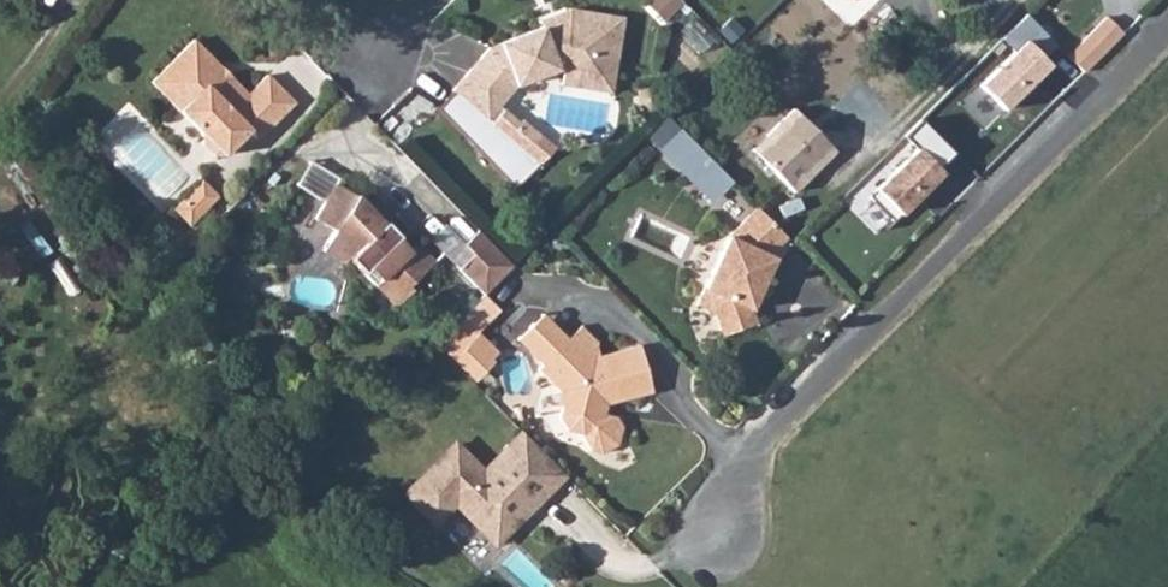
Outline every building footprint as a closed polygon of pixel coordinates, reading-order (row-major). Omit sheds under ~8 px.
[(611,79),(621,20),(566,10),(566,18),(486,47),(433,109),(512,191),(536,168),(503,138),(487,124),(483,120),(512,86),(558,69),(611,79)] [(1068,56),(1084,72),(1122,33),(1106,17),(1068,56)] [(254,138),(292,102),(265,74),(245,93),(191,38),(148,80),(199,132),(199,142),(210,154),(220,154),(245,129),(254,138)] [(1024,39),(978,85),(1003,108),(1052,63),(1024,39)] [(611,79),(558,69),(566,87),(608,94),(611,79)] [(834,149),(791,106),(750,147),(793,190),(834,149)] [(487,124),(503,138),(515,125),(500,111),(487,124)] [(515,125),(503,138),(536,168),(550,152),(517,122),(515,125)] [(944,152),(916,125),(900,141),(913,153),(871,194),(874,197),(874,205),(886,217),(894,217),(896,219),(939,177),(928,167),(944,152)] [(713,204),(730,188),(677,134),(660,151),(713,204)] [(176,213),(185,223),(213,195),(198,179),(179,197),(185,204),(176,213)] [(407,291),(432,266),(415,249),(408,256),(373,221),(351,208),(354,202),(330,189),(310,225),(331,237),(320,257),(341,269),(346,264),(393,311),(410,295),(407,291)] [(169,207),(176,213),(185,204),(179,197),(169,207)] [(786,244),(756,214),(727,243),(694,309),(711,317),(720,341),(754,330),(749,315),(773,265),(767,262),(786,244)] [(457,271),(484,298),(504,277),(513,269),(478,233),(463,248),(471,257),(457,271)] [(720,247),(701,238),(688,268),(707,276),(720,247)] [(539,370),(565,345),(539,319),(514,345),(539,370)] [(648,398),(637,351),(597,361),(595,354),(595,347),(579,331),(565,345),(539,370),(535,375),(562,402),(555,426),(563,438),(578,441),(588,457),(599,459),(614,450),(617,431),(611,421),(595,417),(597,408),(603,409),(648,398)] [(475,341),(449,367),(466,384),(492,358),(475,341)] [(561,481),(519,439),(479,479),(451,450),(401,499),(430,528),(450,508),(491,549),(561,481)]
